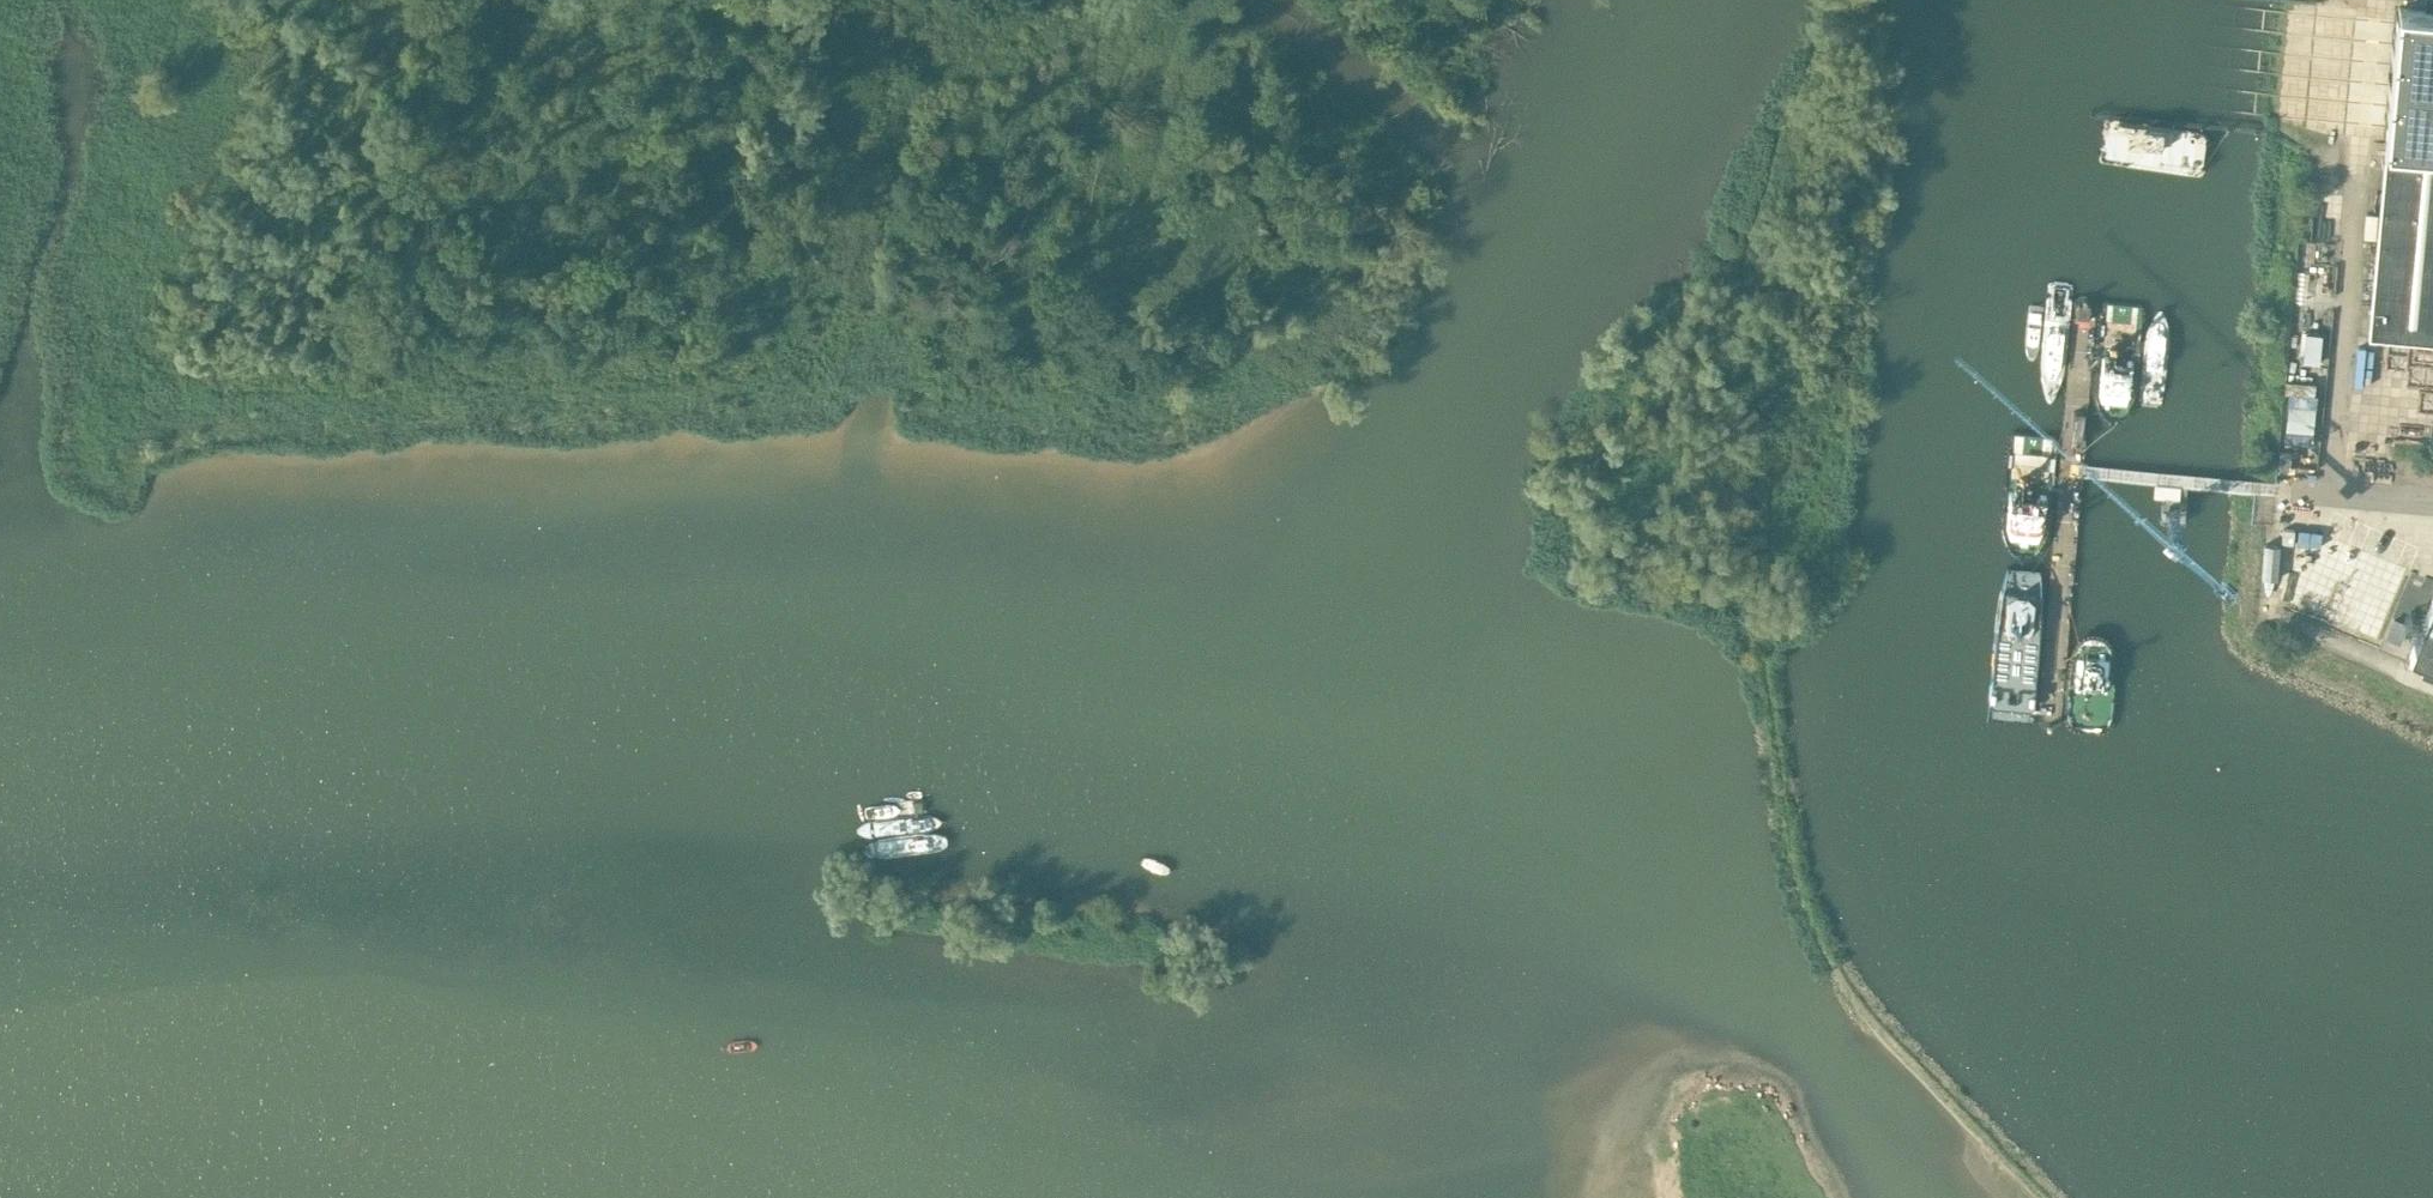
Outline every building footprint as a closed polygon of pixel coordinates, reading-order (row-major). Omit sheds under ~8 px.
[(2370,335),(2432,341),(2432,9),(2400,6),(2370,335)] [(2319,363),(2321,335),(2306,333),(2303,361),(2319,363)] [(2279,393),(2277,441),(2307,443),(2309,394),(2279,393)] [(2386,629),(2415,641),(2420,631),(2391,619),(2409,576),(2314,536),(2300,570),(2295,568),(2304,548),(2290,542),(2268,595),(2282,601),(2293,573),(2298,575),(2284,609),(2405,659),(2410,646),(2384,635),(2386,629)] [(2415,641),(2411,652),(2432,662),(2432,599),(2420,631),(2415,641)]
